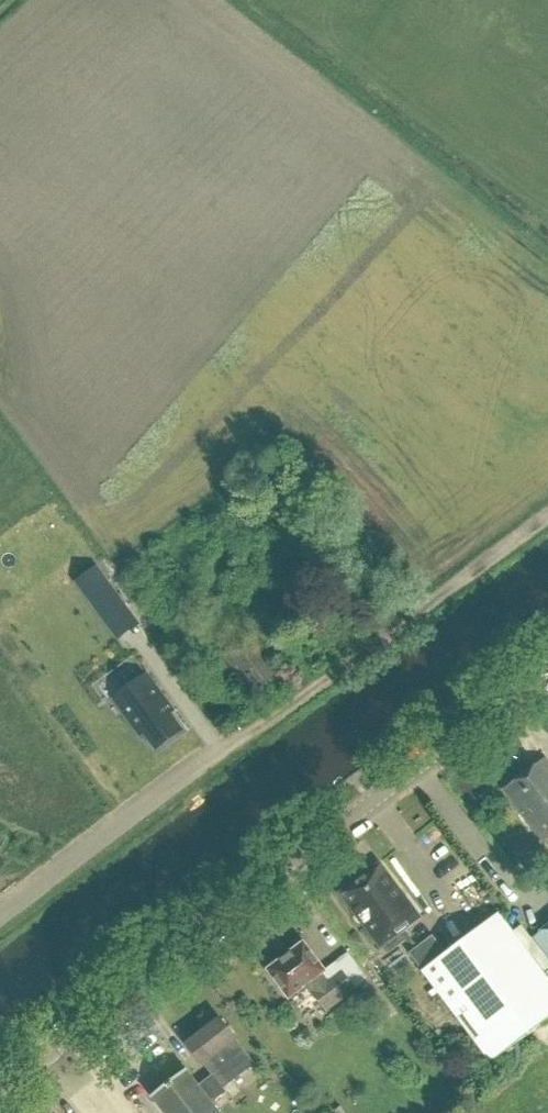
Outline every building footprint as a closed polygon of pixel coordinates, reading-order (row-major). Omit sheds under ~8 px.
[(108,581),(90,594),(121,637),(139,624),(108,581)] [(271,658),(254,635),(224,656),(229,663),(222,668),(227,676),(230,674),(236,683),(242,679),(254,696),(264,689),(267,692),(282,682),(267,661),(271,658)] [(156,696),(138,709),(152,728),(156,726),(167,741),(192,723),(181,707),(184,704),(157,668),(143,679),(156,696)] [(546,757),(504,790),(544,842),(547,838),(547,759),(546,757)] [(419,917),(380,865),(342,893),(381,945),(419,917)] [(491,1062),(547,1020),(547,977),(501,914),(447,954),(433,936),(410,953),(423,971),(491,1062)] [(533,938),(547,957),(547,926),(533,938)] [(325,970),(304,942),(268,969),(290,997),(307,983),(327,1009),(355,988),(341,970),(328,980),(323,972),(325,970)] [(212,1074),(206,1079),(220,1097),(227,1091),(224,1087),(255,1064),(220,1019),(188,1044),(212,1074)] [(220,1097),(206,1079),(200,1084),(187,1068),(151,1096),(164,1112),(222,1112),(213,1102),(220,1097)]
